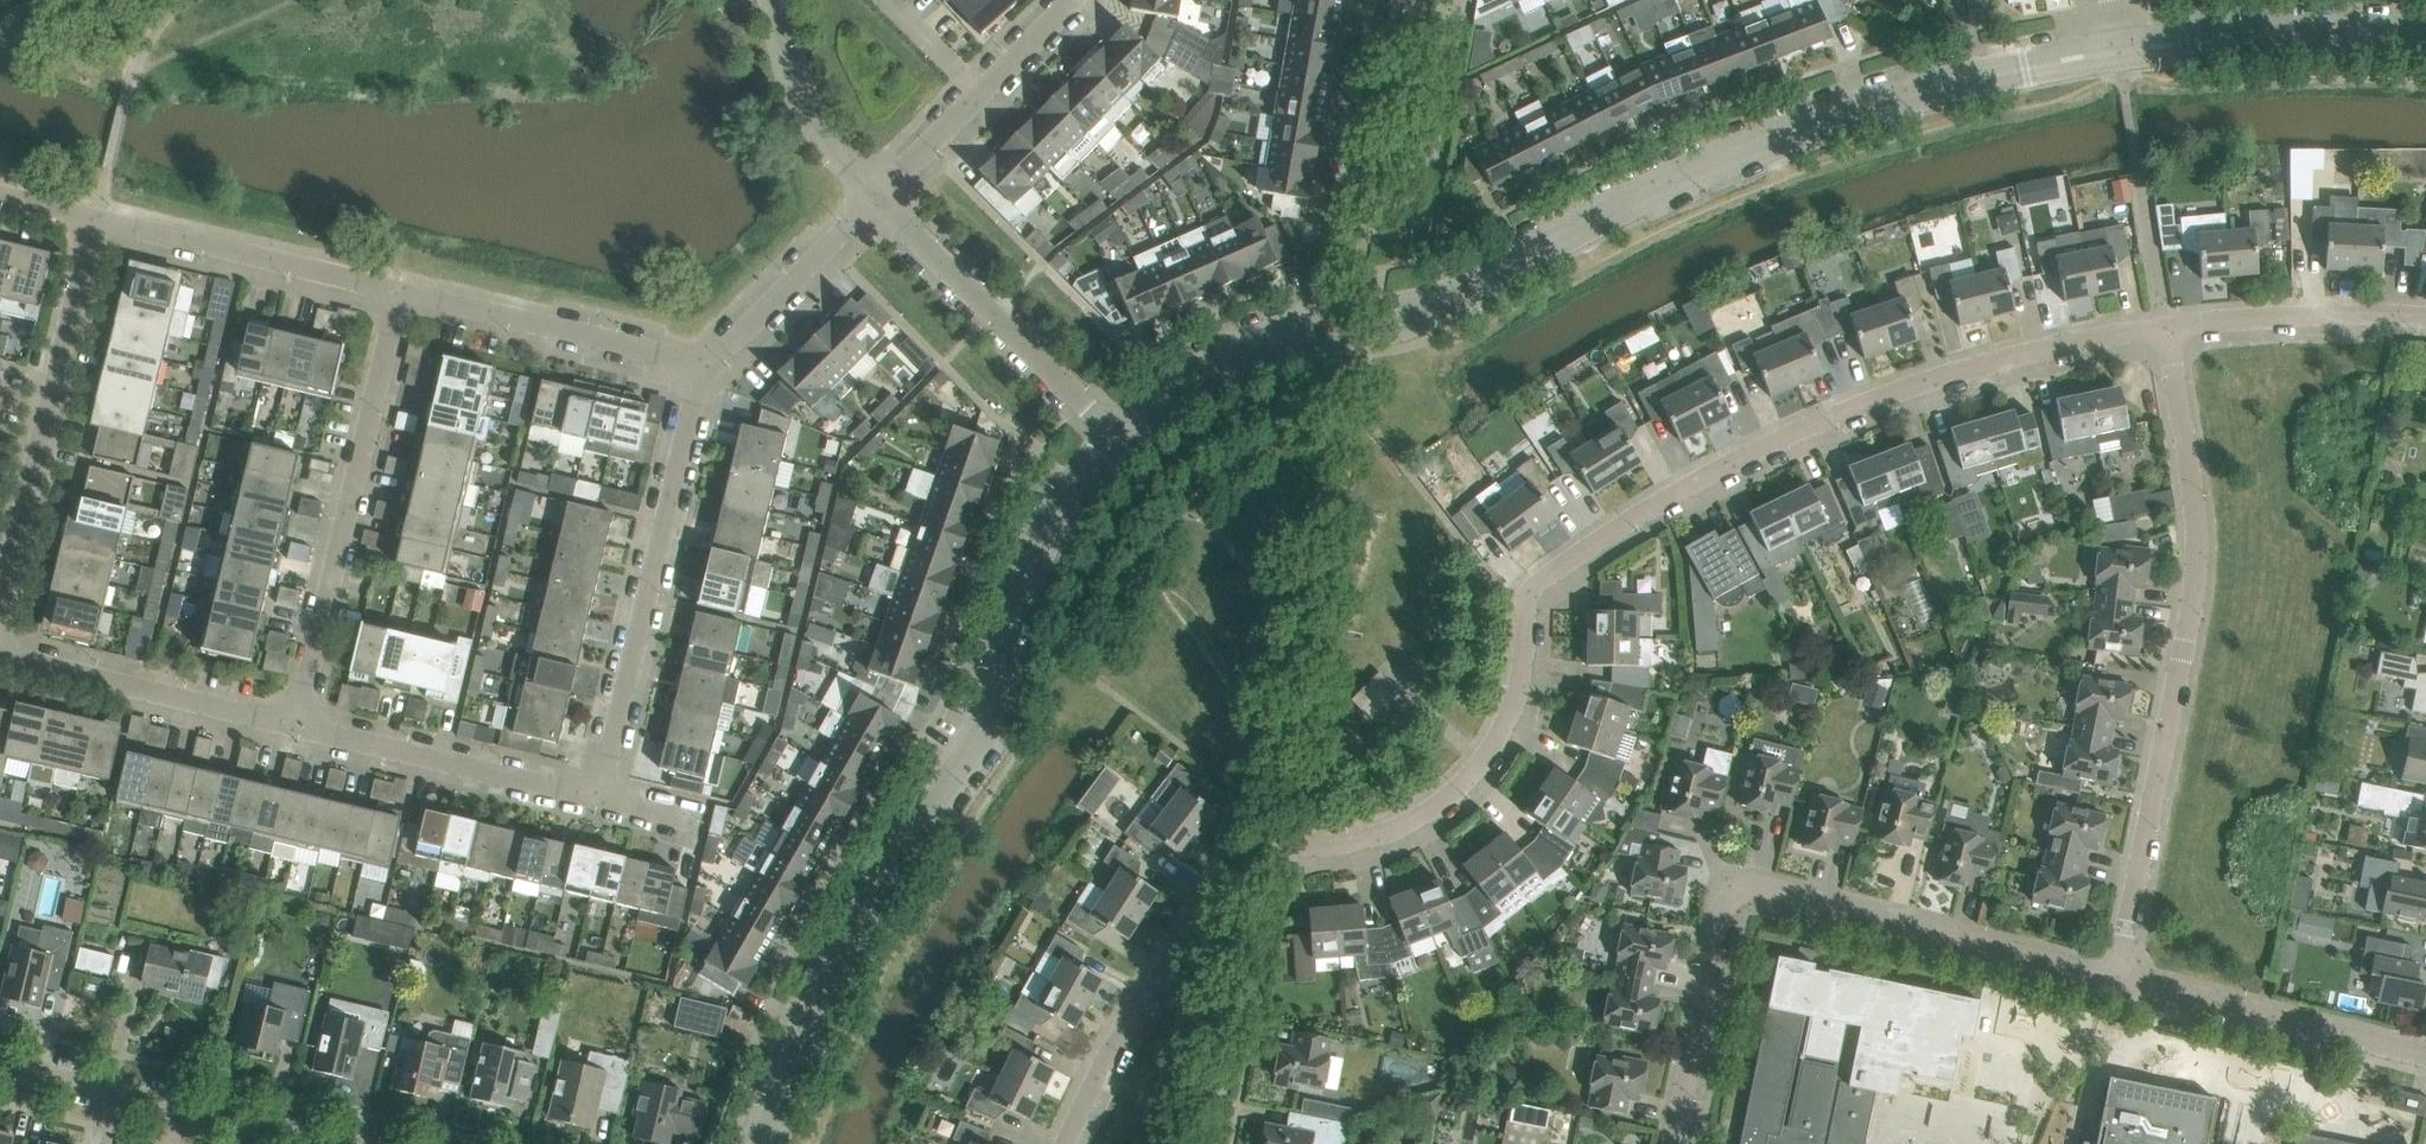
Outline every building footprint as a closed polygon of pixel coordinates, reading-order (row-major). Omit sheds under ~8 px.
[(981,35),(1016,4),(1013,0),(950,0),(981,35)] [(1130,10),(1178,19),(1181,0),(1132,0),(1130,10)] [(1292,15),(1340,23),(1344,0),(1294,0),(1292,15)] [(1474,20),(1516,0),(1477,0),(1474,20)] [(1646,0),(1643,0),(1632,5),(1637,14),(1650,8),(1646,0)] [(1791,9),(1805,48),(1831,38),(1826,26),(1847,18),(1849,18),(1843,0),(1787,0),(1791,9)] [(1969,12),(1981,10),(1979,0),(1966,0),(1969,12)] [(1791,9),(1766,18),(1781,57),(1805,48),(1791,9)] [(1292,15),(1287,40),(1335,49),(1340,23),(1292,15)] [(1234,31),(1246,33),(1248,19),(1237,17),(1234,31)] [(1766,18),(1741,27),(1756,67),(1781,57),(1766,18)] [(1602,19),(1588,25),(1593,34),(1606,28),(1602,19)] [(1211,79),(1222,81),(1224,67),(1221,66),(1224,47),(1180,24),(1172,42),(1202,58),(1213,65),(1211,79)] [(1588,25),(1565,36),(1572,51),(1595,40),(1593,34),(1588,25)] [(1125,26),(1107,44),(1141,79),(1153,91),(1179,65),(1165,58),(1148,49),(1145,46),(1125,26)] [(1713,26),(1688,36),(1707,85),(1732,76),(1717,37),(1713,26)] [(1741,27),(1717,37),(1732,76),(1756,67),(1741,27)] [(1243,47),(1246,33),(1234,31),(1232,45),(1243,47)] [(1663,45),(1667,55),(1682,94),(1707,85),(1688,36),(1663,45)] [(1287,40),(1283,66),(1331,74),(1335,49),(1287,40)] [(1172,42),(1165,58),(1179,65),(1193,73),(1202,58),(1172,42)] [(1545,56),(1558,50),(1554,42),(1541,48),(1545,56)] [(1095,46),(1083,58),(1123,97),(1141,79),(1107,44),(1100,51),(1095,46)] [(1471,55),(1468,69),(1493,58),(1488,47),(1471,55)] [(1541,48),(1517,59),(1521,67),(1545,56),(1541,48)] [(1657,104),(1682,94),(1667,55),(1641,65),(1657,104)] [(1076,75),(1070,81),(1114,124),(1132,106),(1123,97),(1083,58),(1071,70),(1076,75)] [(1505,64),(1493,70),(1497,79),(1509,73),(1505,64)] [(1634,116),(1657,104),(1641,65),(1615,78),(1634,116)] [(1283,66),(1279,91),(1326,99),(1331,74),(1283,66)] [(1222,81),(1233,83),(1236,69),(1228,67),(1224,67),(1222,81)] [(1586,79),(1592,90),(1611,128),(1634,116),(1615,78),(1609,67),(1586,79)] [(1484,85),(1497,79),(1493,70),(1480,76),(1484,85)] [(1208,93),(1217,95),(1219,95),(1222,81),(1211,79),(1208,93)] [(1070,81),(1052,99),(1098,145),(1116,127),(1114,124),(1070,81)] [(1231,97),(1233,83),(1222,81),(1219,95),(1223,96),(1231,97)] [(1587,139),(1611,128),(1592,90),(1568,102),(1587,139)] [(1279,91),(1274,116),(1322,124),(1326,99),(1279,91)] [(1080,163),(1098,145),(1052,99),(1034,117),(1068,151),(1080,163)] [(1538,101),(1514,113),(1521,126),(1540,163),(1564,151),(1544,114),(1538,101)] [(1568,102),(1544,114),(1564,151),(1587,139),(1568,102)] [(1219,115),(1214,129),(1225,133),(1230,120),(1219,115)] [(1274,116),(1270,141),(1317,150),(1322,124),(1274,116)] [(1080,163),(1068,151),(1034,117),(1016,135),(1050,169),(1062,181),(1080,163)] [(1521,126),(1497,138),(1517,175),(1540,163),(1521,126)] [(1225,133),(1214,129),(1209,142),(1220,146),(1225,133)] [(1016,135),(998,153),(1032,188),(1050,169),(1016,135)] [(1183,138),(1172,146),(1179,155),(1190,147),(1183,138)] [(1492,188),(1517,175),(1497,138),(1473,150),(1474,152),(1466,156),(1463,172),(1470,185),(1486,176),(1492,188)] [(1270,141),(1265,166),(1313,175),(1317,150),(1270,141)] [(1168,142),(1147,157),(1159,170),(1179,155),(1172,146),(1168,142)] [(1014,205),(1032,188),(998,153),(979,172),(984,177),(974,187),(973,187),(1015,229),(1027,218),(1014,205)] [(1222,173),(1224,159),(1200,155),(1222,173)] [(1174,167),(1181,177),(1193,168),(1186,159),(1174,167)] [(1313,175),(1265,166),(1261,193),(1274,195),(1271,210),(1281,211),(1280,216),(1298,219),(1301,200),(1308,201),(1313,175)] [(1170,185),(1181,177),(1174,167),(1163,176),(1170,185)] [(1142,168),(1130,177),(1137,186),(1149,178),(1142,168)] [(1130,177),(1110,192),(1118,200),(1137,186),(1130,177)] [(1144,190),(1132,199),(1139,208),(1151,199),(1144,190)] [(1100,199),(1089,208),(1096,217),(1107,208),(1100,199)] [(1139,208),(1132,199),(1121,207),(1128,217),(1139,208)] [(2353,271),(2356,227),(2332,226),(2333,207),(2313,206),(2311,237),(2327,238),(2325,269),(2353,271)] [(1089,208),(1069,222),(1077,231),(1096,217),(1089,208)] [(2285,209),(2274,210),(2275,222),(2286,221),(2285,209)] [(2356,227),(2353,271),(2382,273),(2384,242),(2399,242),(2401,211),(2357,209),(2356,227)] [(2250,230),(2226,233),(2229,276),(2258,274),(2255,243),(2271,242),(2268,210),(2249,212),(2250,230)] [(2224,214),(2180,218),(2183,249),(2199,248),(2201,279),(2229,276),(2226,233),(2224,214)] [(1111,216),(1090,231),(1099,243),(1109,236),(1117,247),(1125,241),(1118,225),(1111,216)] [(1206,227),(1204,228),(1229,284),(1252,274),(1232,229),(1227,217),(1225,218),(1218,218),(1210,221),(1206,227)] [(1257,219),(1232,229),(1252,274),(1275,263),(1276,266),(1291,260),(1276,225),(1262,231),(1257,219)] [(2129,256),(2123,226),(2079,235),(2083,253),(2092,296),(2120,290),(2114,259),(2129,256)] [(1204,228),(1180,238),(1205,294),(1229,284),(1204,228)] [(1036,229),(1026,239),(1044,258),(1054,247),(1036,229)] [(2406,230),(2406,231),(2405,249),(2404,266),(2419,267),(2425,230),(2406,230)] [(1180,238),(1157,249),(1182,305),(1205,294),(1180,238)] [(2064,302),(2092,296),(2083,253),(2060,258),(2056,239),(2036,244),(2043,274),(2058,271),(2064,302)] [(2000,270),(1976,276),(1987,319),(2015,312),(2007,282),(2022,278),(2014,247),(1995,252),(2000,270)] [(1133,259),(1139,271),(1158,315),(1182,305),(1157,249),(1133,259)] [(1799,250),(1782,256),(1786,268),(1803,261),(1799,250)] [(2,298),(12,254),(0,251),(0,297),(2,298)] [(1060,252),(1049,263),(1057,271),(1068,261),(1060,252)] [(2,298),(0,304),(0,312),(35,321),(34,328),(35,328),(45,289),(32,286),(38,260),(12,254),(2,298)] [(1959,326),(1987,319),(1976,276),(1953,282),(1948,264),(1929,269),(1937,300),(1952,296),(1959,326)] [(1076,281),(1073,286),(1113,326),(1131,318),(1134,326),(1158,315),(1139,271),(1115,281),(1107,286),(1100,270),(1076,281)] [(136,274),(130,300),(174,311),(180,285),(136,274)] [(1900,300),(1877,307),(1891,349),(1918,340),(1908,311),(1923,306),(1913,276),(1894,282),(1900,300)] [(217,279),(208,319),(213,320),(225,323),(235,283),(217,279)] [(891,319),(867,294),(856,305),(851,300),(832,319),(866,353),(885,335),(881,330),(891,319)] [(1827,297),(1818,300),(1832,336),(1839,333),(1854,328),(1864,358),(1891,349),(1877,307),(1854,315),(1848,297),(1829,304),(1827,297)] [(187,314),(174,311),(130,300),(124,325),(168,336),(181,339),(187,314)] [(313,328),(322,330),(326,310),(318,308),(313,328)] [(338,313),(326,310),(322,330),(333,333),(338,313)] [(1825,339),(1813,311),(1772,328),(1779,345),(1797,386),(1823,374),(1811,346),(1825,340),(1825,339)] [(262,382),(274,334),(275,331),(268,329),(269,324),(250,319),(238,316),(219,391),(232,394),(237,375),(262,382)] [(832,319),(814,337),(848,372),(866,353),(832,319)] [(213,320),(207,345),(219,348),(225,323),(213,320)] [(124,325),(118,350),(162,361),(168,336),(124,325)] [(281,333),(275,331),(274,334),(262,382),(285,387),(298,331),(283,327),(281,333)] [(307,392),(318,345),(319,342),(312,340),(314,335),(298,331),(285,387),(307,392)] [(4,356),(9,339),(0,337),(0,355),(4,356)] [(307,392),(328,398),(332,399),(338,374),(343,356),(346,342),(327,337),(325,343),(319,342),(318,345),(307,392)] [(814,337),(796,355),(830,390),(848,372),(814,337)] [(1770,397),(1797,386),(1779,345),(1757,354),(1750,337),(1732,345),(1744,374),(1758,368),(1770,397)] [(196,361),(195,369),(213,374),(219,348),(207,345),(203,363),(196,361)] [(118,350),(112,375),(156,386),(162,361),(118,350)] [(1677,373),(1706,429),(1731,416),(1722,398),(1717,388),(1731,381),(1716,353),(1677,373)] [(782,379),(759,403),(787,414),(802,399),(821,418),(840,400),(830,390),(796,355),(777,374),(782,379)] [(445,359),(439,383),(442,384),(487,395),(493,369),(443,357),(443,358),(445,359)] [(926,376),(936,365),(928,357),(918,367),(926,376)] [(1612,362),(1602,367),(1610,380),(1619,375),(1612,362)] [(407,375),(427,380),(430,369),(410,364),(407,375)] [(195,369),(193,377),(199,378),(195,395),(207,398),(213,374),(195,369)] [(529,403),(535,376),(508,371),(503,398),(529,403)] [(939,389),(950,379),(941,371),(931,381),(939,389)] [(1680,442),(1706,429),(1677,373),(1638,393),(1640,398),(1652,421),(1666,414),(1680,442)] [(153,398),(156,386),(112,375),(107,398),(106,400),(150,411),(153,398)] [(425,388),(427,380),(407,375),(405,383),(425,388)] [(572,388),(542,380),(531,427),(562,434),(573,388),(572,388)] [(573,388),(562,434),(586,440),(598,394),(597,394),(588,391),(590,385),(576,381),(574,381),(572,388),(573,388)] [(487,395),(442,384),(439,383),(434,405),(430,404),(482,417),(487,398),(487,395)] [(2126,415),(2123,398),(2120,386),(2088,393),(2099,451),(2120,447),(2122,454),(2142,450),(2136,423),(2134,414),(2126,415)] [(586,440),(584,450),(608,456),(622,400),(613,397),(614,391),(600,387),(599,387),(597,394),(598,394),(586,440)] [(184,392),(180,407),(192,410),(191,412),(203,415),(207,398),(195,395),(184,392)] [(638,402),(639,398),(639,396),(625,393),(624,393),(623,398),(622,400),(608,456),(650,466),(660,425),(645,421),(648,406),(642,404),(642,403),(638,402)] [(2057,408),(2041,411),(2053,461),(2099,451),(2088,393),(2055,400),(2057,408)] [(899,402),(894,398),(891,394),(888,398),(881,404),(889,413),(899,402)] [(106,400),(100,425),(145,435),(145,434),(150,411),(106,400)] [(1594,441),(1617,478),(1642,463),(1625,437),(1638,428),(1622,402),(1605,412),(1615,428),(1594,441)] [(426,420),(430,421),(428,427),(431,428),(477,439),(485,441),(491,419),(482,417),(430,404),(426,420)] [(889,413),(881,404),(871,415),(879,423),(889,413)] [(782,461),(792,421),(761,409),(757,428),(741,424),(735,450),(782,461)] [(2014,410),(1982,419),(1994,460),(1996,470),(2017,463),(2019,470),(2045,463),(2032,413),(2016,418),(2014,410)] [(397,420),(417,425),(419,416),(399,411),(397,420)] [(1952,437),(1936,441),(1953,490),(1978,482),(1976,475),(1973,466),(1994,460),(1982,419),(1950,429),(1952,437)] [(415,433),(417,425),(397,420),(395,428),(415,433)] [(861,441),(871,431),(863,422),(852,433),(861,441)] [(199,447),(196,446),(184,444),(145,434),(145,435),(100,425),(93,457),(137,468),(143,441),(175,449),(169,475),(191,480),(199,447)] [(196,446),(200,429),(188,426),(184,444),(196,446)] [(426,450),(471,461),(477,439),(431,428),(428,427),(427,434),(421,433),(417,449),(423,450),(426,451),(426,450)] [(953,427),(944,452),(990,468),(999,443),(953,427)] [(254,434),(253,439),(252,444),(270,448),(272,439),(254,434)] [(876,436),(865,446),(874,454),(884,444),(876,436)] [(1617,478),(1594,441),(1574,453),(1564,438),(1547,448),(1563,475),(1577,467),(1593,493),(1617,478)] [(249,443),(242,469),(291,480),(293,481),(300,455),(297,455),(249,443)] [(1910,443),(1879,455),(1897,503),(1917,496),(1920,502),(1944,493),(1928,444),(1913,450),(1910,443)] [(874,454),(865,446),(855,456),(863,465),(874,454)] [(426,450),(426,451),(423,450),(418,472),(421,473),(466,483),(471,461),(426,450)] [(735,450),(729,475),(776,486),(782,461),(735,450)] [(944,452),(936,476),(982,492),(990,468),(944,452)] [(1851,474),(1835,480),(1855,527),(1880,518),(1877,511),(1897,503),(1879,455),(1848,467),(1851,474)] [(388,456),(386,464),(406,469),(408,460),(388,456)] [(331,463),(318,460),(311,458),(308,469),(328,474),(331,463)] [(1507,499),(1533,534),(1556,517),(1538,492),(1550,483),(1532,458),(1516,470),(1527,484),(1507,499)] [(827,462),(825,470),(835,472),(837,464),(827,462)] [(406,469),(386,464),(384,472),(404,477),(406,469)] [(90,467),(83,499),(127,510),(139,513),(167,520),(176,522),(181,523),(189,490),(167,485),(161,511),(129,503),(135,477),(90,467)] [(905,493),(927,501),(973,517),(982,492),(936,476),(914,468),(905,493)] [(242,469),(237,491),(285,503),(288,503),(293,481),(291,480),(242,469)] [(421,473),(418,472),(412,493),(407,492),(406,493),(460,505),(466,483),(421,473)] [(537,476),(520,472),(517,483),(548,490),(551,477),(538,474),(537,476)] [(776,486),(729,475),(723,500),(770,511),(776,486)] [(548,490),(573,496),(576,482),(552,476),(551,477),(548,490)] [(601,488),(576,482),(573,496),(598,502),(601,488)] [(822,482),(819,497),(829,499),(833,485),(822,482)] [(840,483),(837,497),(848,500),(852,486),(840,483)] [(1809,484),(1779,498),(1802,545),(1821,536),(1824,542),(1847,531),(1827,484),(1812,491),(1809,484)] [(2148,489),(2110,497),(2115,520),(2152,513),(2175,508),(2172,490),(2149,495),(2148,489)] [(513,503),(509,520),(519,523),(523,505),(533,507),(536,494),(516,490),(513,503)] [(288,503),(285,503),(237,491),(232,513),(289,527),(292,511),(287,510),(288,503)] [(460,505),(406,493),(403,508),(411,510),(410,517),(455,528),(460,505)] [(623,493),(620,507),(639,511),(642,498),(623,493)] [(1974,495),(1957,501),(1970,539),(1987,533),(1974,495)] [(299,506),(319,511),(321,502),(302,497),(299,506)] [(829,499),(819,497),(815,511),(826,514),(829,499)] [(848,500),(837,497),(831,521),(849,527),(858,503),(848,500)] [(1533,534),(1507,499),(1488,513),(1477,498),(1461,510),(1479,535),(1492,526),(1511,551),(1533,534)] [(1752,520),(1738,528),(1766,579),(1763,581),(1767,589),(1775,604),(1790,596),(1776,566),(1805,552),(1805,551),(1802,545),(1779,498),(1749,513),(1752,520)] [(83,499),(77,524),(121,534),(133,537),(139,513),(127,510),(83,499)] [(378,500),(376,509),(395,513),(397,505),(378,500)] [(723,500),(717,525),(764,536),(770,511),(723,500)] [(965,541),(973,517),(927,501),(919,525),(965,541)] [(561,533),(606,544),(613,513),(567,502),(566,503),(568,504),(561,533)] [(317,519),(319,511),(299,506),(297,514),(317,519)] [(2100,509),(2097,513),(2099,522),(2111,520),(2109,508),(2100,509)] [(393,522),(395,513),(376,509),(374,517),(393,522)] [(225,512),(219,534),(227,535),(275,547),(277,547),(279,541),(285,542),(289,527),(232,513),(225,512)] [(455,528),(410,517),(408,524),(399,522),(396,537),(403,539),(450,550),(455,528)] [(167,520),(163,536),(172,539),(176,522),(167,520)] [(509,520),(502,545),(513,548),(519,523),(509,520)] [(831,521),(828,533),(825,547),(836,550),(846,553),(855,529),(849,527),(831,521)] [(77,524),(71,549),(115,559),(121,534),(77,524)] [(764,536),(717,525),(712,550),(758,561),(764,536)] [(965,541),(919,525),(910,549),(956,565),(965,541)] [(1714,531),(1684,548),(1688,555),(1696,651),(1718,649),(1713,600),(1743,583),(1751,598),(1767,589),(1762,581),(1734,530),(1718,539),(1714,531)] [(810,532),(807,547),(817,549),(821,535),(810,532)] [(555,558),(600,568),(606,544),(561,533),(555,558)] [(277,547),(275,547),(227,535),(221,558),(278,571),(282,556),(276,554),(277,547)] [(1873,538),(1858,543),(1859,546),(1867,565),(1881,559),(1873,538)] [(450,550),(403,539),(404,540),(398,565),(443,576),(450,550)] [(289,550),(309,555),(311,546),(291,542),(289,550)] [(364,557),(378,560),(384,561),(386,550),(367,545),(364,557)] [(898,545),(890,569),(948,589),(956,565),(910,549),(898,545)] [(1859,546),(1846,552),(1854,569),(1857,568),(1866,563),(1859,546)] [(817,549),(807,547),(803,561),(814,564),(817,549)] [(833,564),(836,550),(825,547),(822,561),(833,564)] [(2126,547),(2125,551),(2099,548),(2096,583),(2097,584),(2095,598),(2133,603),(2135,588),(2142,589),(2145,589),(2145,586),(2146,581),(2149,549),(2126,547)] [(65,574),(109,584),(115,559),(71,549),(65,574)] [(307,563),(309,555),(289,550),(287,559),(307,563)] [(712,550),(706,575),(752,586),(767,590),(773,565),(758,561),(712,550)] [(159,553),(155,569),(165,572),(169,555),(159,553)] [(216,580),(264,591),(267,592),(269,585),(275,587),(278,571),(221,558),(208,554),(203,577),(216,580)] [(497,570),(507,573),(511,558),(500,556),(497,570)] [(549,583),(594,593),(600,568),(555,558),(549,583)] [(939,613),(948,589),(890,569),(879,565),(871,589),(893,597),(939,613)] [(155,569),(149,594),(159,596),(165,572),(155,569)] [(504,587),(507,573),(497,570),(493,585),(504,587)] [(801,571),(795,596),(805,599),(811,574),(801,571)] [(819,571),(813,597),(824,600),(829,601),(837,578),(819,571)] [(2021,573),(2020,588),(2036,590),(2037,580),(2030,574),(2021,573)] [(65,574),(59,599),(103,609),(109,584),(65,574)] [(745,615),(752,586),(706,575),(699,604),(697,603),(697,605),(746,617),(746,615),(745,615)] [(267,592),(264,591),(216,580),(211,602),(259,613),(262,614),(267,592)] [(1600,580),(1600,595),(1613,595),(1622,595),(1622,581),(1600,580)] [(543,608),(588,618),(594,593),(549,583),(543,608)] [(281,586),(279,595),(298,599),(300,591),(281,586)] [(2011,592),(2008,622),(2020,623),(2021,613),(2030,614),(2036,609),(2038,595),(2011,592)] [(298,599),(279,595),(277,603),(296,608),(298,599)] [(1589,612),(1588,638),(1637,639),(1637,635),(1638,613),(1659,614),(1660,596),(1622,595),(1613,595),(1613,596),(1619,596),(1619,612),(1613,612),(1589,612)] [(795,596),(788,627),(798,629),(801,616),(805,599),(795,596)] [(821,614),(824,600),(813,597),(810,612),(821,614)] [(931,638),(939,613),(893,597),(885,621),(931,638)] [(2133,603),(2095,598),(2094,613),(2092,613),(2088,649),(2138,654),(2141,626),(2141,622),(2142,619),(2138,618),(2132,618),(2133,603)] [(103,609),(59,599),(53,624),(97,635),(103,609)] [(147,602),(143,619),(154,621),(158,604),(147,602)] [(211,602),(205,624),(254,635),(256,636),(262,614),(259,613),(211,602)] [(488,605),(485,620),(495,622),(499,608),(488,605)] [(537,632),(582,643),(588,618),(543,608),(537,632)] [(696,613),(689,643),(735,653),(742,624),(743,624),(743,623),(695,612),(695,613),(696,613)] [(143,619),(139,636),(150,638),(154,621),(143,619)] [(495,622),(485,620),(481,634),(492,637),(495,622)] [(377,675),(388,627),(363,621),(359,635),(354,656),(351,667),(351,671),(349,678),(368,683),(370,676),(376,678),(377,675)] [(931,638),(885,621),(876,646),(922,662),(931,638)] [(256,636),(254,635),(205,624),(199,650),(247,661),(252,662),(252,661),(251,660),(256,636)] [(411,632),(388,627),(377,675),(376,678),(385,680),(384,685),(383,685),(383,686),(397,690),(411,632)] [(268,639),(288,644),(290,635),(270,631),(268,639)] [(421,685),(433,637),(411,632),(397,690),(411,693),(411,692),(410,692),(412,686),(421,688),(421,685)] [(531,657),(576,668),(582,643),(537,632),(531,657)] [(790,666),(796,637),(786,634),(782,652),(779,663),(790,666)] [(458,643),(433,637),(421,685),(421,688),(427,690),(426,696),(458,704),(473,640),(459,637),(458,643)] [(1588,638),(1588,666),(1612,666),(1618,666),(1618,684),(1649,689),(1649,665),(1653,665),(1653,639),(1637,639),(1588,638)] [(288,644),(268,639),(265,650),(285,655),(288,644)] [(2344,640),(2342,650),(2358,653),(2360,643),(2344,640)] [(803,641),(799,655),(811,658),(814,643),(803,641)] [(735,653),(689,643),(684,667),(729,678),(735,653)] [(913,687),(922,662),(876,646),(873,656),(863,653),(857,656),(853,667),(856,672),(857,673),(855,678),(899,699),(906,684),(913,687)] [(2417,674),(2416,658),(2381,651),(2376,675),(2404,680),(2402,687),(2415,690),(2411,711),(2425,714),(2425,673),(2417,674)] [(514,680),(570,693),(576,668),(531,657),(515,654),(509,679),(514,680)] [(473,670),(483,672),(487,658),(476,655),(473,670)] [(811,658),(799,655),(796,669),(807,672),(811,658)] [(1986,657),(1982,663),(1983,669),(1988,673),(1995,672),(1999,667),(1997,660),(1992,657),(1986,657)] [(1806,663),(1790,663),(1791,679),(1806,678),(1806,663)] [(729,678),(684,667),(678,692),(723,703),(734,706),(741,681),(729,678)] [(480,687),(483,672),(473,670),(469,684),(480,687)] [(840,670),(821,703),(832,710),(888,742),(901,719),(892,714),(899,699),(857,679),(855,678),(840,670)] [(1352,700),(1371,719),(1376,715),(1382,711),(1386,706),(1391,701),(1395,696),(1399,691),(1380,672),(1352,700)] [(773,689),(783,692),(787,677),(776,675),(773,689)] [(2126,713),(2131,686),(2082,676),(2075,711),(2077,712),(2074,726),(2111,734),(2114,719),(2121,720),(2124,721),(2125,718),(2126,713)] [(508,705),(565,718),(570,693),(514,680),(508,705)] [(1584,692),(1575,718),(1622,733),(1630,709),(1641,712),(1649,689),(1618,684),(1612,683),(1612,684),(1618,685),(1613,702),(1606,700),(1584,692)] [(1873,683),(1868,698),(1884,704),(1890,688),(1873,683)] [(1796,684),(1795,691),(1799,701),(1815,705),(1819,690),(1796,684)] [(369,709),(373,689),(362,686),(358,706),(369,709)] [(382,691),(373,689),(369,709),(377,711),(382,691)] [(780,706),(783,692),(773,689),(769,704),(780,706)] [(717,728),(723,703),(678,692),(672,717),(717,728)] [(413,720),(418,700),(409,698),(405,718),(413,720)] [(429,702),(418,700),(413,720),(424,722),(429,702)] [(785,716),(796,719),(799,705),(788,702),(785,716)] [(497,745),(539,755),(543,740),(558,744),(565,718),(508,705),(499,744),(497,744),(497,745)] [(7,757),(17,712),(0,708),(0,755),(0,756),(0,788),(7,757)] [(832,710),(819,732),(833,740),(875,765),(888,742),(832,710)] [(32,763),(42,718),(17,712),(7,757),(32,763)] [(793,733),(796,719),(785,716),(781,730),(793,733)] [(711,753),(717,728),(672,717),(666,742),(711,753)] [(32,763),(57,768),(67,724),(42,718),(32,763)] [(1575,718),(1567,744),(1590,751),(1596,753),(1591,770),(1585,768),(1590,771),(1618,784),(1626,761),(1630,759),(1637,738),(1622,733),(1575,718)] [(758,736),(767,742),(774,729),(765,723),(758,736)] [(79,788),(82,774),(92,730),(67,724),(57,768),(54,782),(79,788)] [(2404,777),(2405,777),(2417,780),(2425,781),(2425,728),(2408,724),(2405,742),(2410,743),(2404,777)] [(146,745),(157,747),(161,728),(150,725),(146,745)] [(477,725),(474,740),(488,743),(491,728),(477,725)] [(2111,734),(2074,726),(2071,741),(2069,741),(2062,775),(2111,785),(2117,758),(2117,753),(2118,750),(2115,750),(2108,748),(2111,734)] [(2326,726),(2324,735),(2336,738),(2338,729),(2326,726)] [(161,728),(157,747),(165,749),(170,729),(161,728)] [(107,780),(118,736),(92,730),(82,774),(106,780),(107,780)] [(193,756),(201,758),(206,738),(197,736),(193,756)] [(754,764),(767,742),(758,736),(750,749),(743,761),(754,764)] [(214,740),(206,738),(201,758),(209,760),(214,740)] [(862,787),(875,765),(833,740),(820,762),(862,787)] [(657,783),(657,784),(701,794),(704,783),(711,753),(666,742),(660,768),(661,768),(657,783)] [(1166,745),(1156,758),(1169,768),(1179,754),(1166,745)] [(237,767),(245,769),(250,749),(242,747),(237,767)] [(765,760),(775,766),(782,753),(772,747),(765,760)] [(1662,809),(1697,817),(1700,818),(1701,815),(1703,808),(1718,812),(1732,754),(1707,748),(1702,768),(1678,762),(1671,787),(1667,785),(1662,809)] [(258,751),(250,749),(245,769),(253,771),(258,751)] [(153,762),(154,759),(128,753),(127,755),(116,804),(142,810),(153,762)] [(1766,810),(1771,812),(1774,812),(1775,809),(1776,803),(1792,806),(1800,770),(1785,766),(1786,764),(1747,755),(1741,778),(1745,779),(1746,779),(1739,804),(1766,810)] [(281,777),(290,779),(294,759),(286,757),(281,777)] [(142,810),(139,822),(161,827),(164,815),(175,767),(176,764),(154,759),(153,762),(142,810)] [(303,761),(294,759),(290,779),(298,781),(303,761)] [(768,778),(775,766),(765,760),(758,772),(768,778)] [(862,787),(820,762),(808,785),(850,809),(856,812),(864,797),(858,794),(862,787)] [(1181,790),(1166,809),(1201,836),(1218,813),(1193,794),(1203,782),(1178,763),(1166,779),(1181,790)] [(197,772),(198,770),(176,764),(175,767),(164,815),(186,820),(197,772)] [(184,830),(206,835),(221,770),(206,767),(205,771),(198,770),(197,772),(186,820),(184,830)] [(2008,767),(1997,771),(2002,783),(2013,779),(2008,767)] [(326,788),(334,790),(339,770),(330,768),(326,788)] [(1555,768),(1540,791),(1580,818),(1590,825),(1592,822),(1605,819),(1603,806),(1618,784),(1590,771),(1580,786),(1575,782),(1555,768)] [(228,840),(242,783),(242,780),(236,779),(237,774),(222,771),(221,770),(206,835),(205,837),(227,843),(228,840)] [(347,772),(339,770),(334,790),(342,792),(347,772)] [(1625,774),(1620,785),(1635,793),(1641,782),(1625,774)] [(1881,813),(1875,837),(1902,844),(1906,845),(1909,846),(1910,843),(1912,836),(1927,840),(1936,804),(1921,800),(1925,784),(1890,776),(1887,790),(1883,789),(1877,812),(1881,813)] [(2316,776),(2313,791),(2327,794),(2330,779),(2316,776)] [(2044,778),(2042,784),(2054,787),(2056,781),(2044,778)] [(370,798),(378,800),(383,781),(375,779),(370,798)] [(265,785),(242,780),(242,783),(228,840),(250,846),(264,788),(265,785)] [(394,783),(383,781),(378,800),(389,803),(394,783)] [(2425,848),(2425,814),(2420,813),(2424,795),(2374,785),(2360,783),(2356,805),(2369,808),(2384,811),(2383,814),(2407,819),(2402,844),(2402,845),(2423,849),(2423,848),(2425,848)] [(264,788),(250,846),(250,848),(272,853),(275,842),(286,794),(287,791),(265,785),(264,788)] [(837,831),(850,809),(808,785),(795,807),(837,831)] [(272,853),(271,855),(293,861),(297,847),(310,790),(295,786),(293,792),(287,791),(286,794),(272,853)] [(326,794),(310,790),(297,847),(319,852),(330,804),(331,801),(324,800),(326,794)] [(1540,791),(1524,813),(1544,826),(1549,830),(1539,845),(1535,840),(1534,841),(1539,845),(1562,866),(1575,846),(1566,840),(1580,818),(1540,791)] [(747,792),(739,804),(750,810),(757,798),(747,792)] [(1828,850),(1833,851),(1836,852),(1838,843),(1853,846),(1862,810),(1847,806),(1847,804),(1813,796),(1807,821),(1803,819),(1797,842),(1828,850)] [(319,852),(317,862),(339,867),(341,858),(353,809),(353,807),(331,801),(330,804),(319,852)] [(2057,803),(2048,838),(2049,838),(2046,853),(2083,862),(2087,848),(2093,849),(2096,850),(2097,847),(2098,842),(2105,815),(2057,803)] [(742,823),(750,810),(739,804),(736,810),(732,817),(742,823)] [(375,812),(353,807),(353,809),(341,858),(363,863),(375,815),(375,812)] [(375,815),(363,863),(389,869),(403,812),(384,807),(382,814),(375,812),(375,815)] [(837,831),(795,807),(782,829),(824,853),(837,831)] [(0,809),(0,819),(10,822),(12,812),(0,809)] [(1183,859),(1201,836),(1166,809),(1151,828),(1136,817),(1124,833),(1149,852),(1159,840),(1183,859)] [(1631,825),(1656,832),(1661,815),(1640,809),(1631,825)] [(438,873),(451,816),(426,810),(422,825),(407,822),(397,863),(438,873)] [(1963,884),(1968,885),(1971,886),(1972,883),(1973,877),(1989,880),(1998,844),(2000,836),(1984,832),(1987,820),(1971,815),(1970,822),(1948,816),(1944,830),(1948,831),(1942,855),(1938,853),(1932,876),(1963,884)] [(26,826),(42,829),(45,820),(28,816),(26,826)] [(463,879),(476,822),(451,816),(438,873),(463,879)] [(61,824),(45,820),(42,829),(59,833),(61,824)] [(476,822),(463,878),(488,884),(490,873),(501,828),(476,822)] [(1660,833),(1656,832),(1631,825),(1616,852),(1630,853),(1632,841),(1643,843),(1639,858),(1638,858),(1631,893),(1656,898),(1655,902),(1679,907),(1685,876),(1686,871),(1687,868),(1677,866),(1680,850),(1657,846),(1660,833)] [(515,879),(526,834),(501,828),(490,873),(515,879)] [(811,875),(824,853),(782,829),(769,851),(811,875)] [(87,830),(84,839),(101,843),(103,834),(87,830)] [(0,833),(0,858),(16,862),(22,837),(0,831),(0,833)] [(1506,833),(1484,849),(1515,888),(1535,872),(1542,881),(1562,866),(1539,845),(1525,856),(1521,851),(1506,833)] [(540,885),(551,840),(526,834),(515,879),(540,885)] [(709,834),(705,848),(717,850),(720,836),(709,834)] [(565,891),(576,846),(551,840),(540,885),(565,891)] [(811,875),(769,851),(757,844),(744,866),(756,873),(798,898),(805,901),(805,900),(813,886),(807,883),(811,875)] [(1119,872),(1106,892),(1143,916),(1158,892),(1132,875),(1141,862),(1114,845),(1104,862),(1119,872)] [(590,897),(601,852),(576,846),(565,891),(590,897)] [(713,864),(717,850),(705,848),(702,862),(713,864)] [(1484,849),(1463,866),(1478,885),(1482,890),(1468,901),(1465,895),(1464,896),(1467,901),(1483,928),(1502,913),(1495,904),(1515,888),(1484,849)] [(615,903),(626,858),(601,852),(590,897),(615,903)] [(156,853),(153,866),(166,869),(167,862),(163,855),(156,853)] [(2083,862),(2046,853),(2042,867),(2041,867),(2032,902),(2057,908),(2056,912),(2057,912),(2079,918),(2087,887),(2088,882),(2089,879),(2086,878),(2079,877),(2083,862)] [(2362,871),(2388,877),(2385,892),(2381,913),(2398,916),(2398,918),(2404,920),(2410,922),(2417,922),(2417,920),(2425,922),(2425,884),(2397,878),(2400,863),(2365,856),(2362,871)] [(640,909),(651,864),(626,858),(615,903),(640,909)] [(179,860),(176,871),(193,875),(196,865),(179,860)] [(681,919),(688,889),(673,885),(676,870),(651,864),(640,909),(637,921),(678,930),(681,919)] [(224,868),(220,882),(235,886),(239,872),(236,871),(224,868)] [(786,920),(798,898),(756,873),(743,896),(786,920)] [(247,876),(244,886),(254,888),(256,878),(247,876)] [(1440,880),(1414,890),(1432,935),(1446,930),(1462,958),(1467,956),(1493,946),(1494,946),(1490,939),(1483,928),(1467,901),(1451,908),(1448,902),(1440,880)] [(1090,882),(1067,919),(1093,936),(1101,923),(1108,927),(1127,940),(1143,916),(1106,892),(1090,882)] [(696,886),(693,900),(704,902),(708,888),(696,886)] [(1382,928),(1381,928),(1383,934),(1390,965),(1413,956),(1408,945),(1432,935),(1414,890),(1389,899),(1398,922),(1400,928),(1384,934),(1382,928)] [(2294,892),(2290,908),(2306,911),(2309,895),(2294,892)] [(318,893),(315,903),(330,906),(332,896),(318,893)] [(1040,893),(1032,905),(1044,913),(1052,900),(1040,893)] [(786,920),(743,896),(731,918),(773,942),(778,934),(784,937),(792,923),(786,920)] [(67,899),(63,920),(77,924),(82,902),(67,899)] [(7,917),(10,902),(0,900),(0,916),(7,917)] [(693,900),(690,914),(701,917),(704,902),(693,900)] [(1363,905),(1336,908),(1339,957),(1354,956),(1358,979),(1393,976),(1390,965),(1383,934),(1365,936),(1365,929),(1363,905)] [(1339,957),(1336,908),(1309,910),(1311,940),(1296,941),(1295,934),(1294,934),(1298,981),(1316,980),(1314,959),(1339,957)] [(2290,909),(2287,920),(2297,922),(2299,912),(2300,911),(2290,909)] [(2297,922),(2295,931),(2330,938),(2334,919),(2299,912),(2297,922)] [(320,913),(319,919),(323,924),(329,926),(331,915),(320,913)] [(412,916),(409,927),(424,931),(426,924),(426,920),(412,916)] [(436,926),(451,930),(453,919),(439,916),(436,926)] [(760,964),(773,942),(731,918),(718,940),(760,964)] [(453,919),(451,930),(475,936),(478,925),(468,923),(454,920),(453,919)] [(38,948),(32,952),(15,947),(3,996),(38,1005),(48,963),(65,967),(73,931),(44,925),(38,948)] [(478,925),(475,936),(501,942),(503,931),(478,925)] [(1667,962),(1673,935),(1624,925),(1617,960),(1618,960),(1615,975),(1653,982),(1656,968),(1663,969),(1666,970),(1666,967),(1667,962)] [(506,926),(503,942),(524,947),(528,932),(506,926)] [(691,928),(683,943),(695,950),(704,935),(691,928)] [(403,953),(407,936),(385,931),(381,948),(403,953)] [(530,931),(526,948),(550,954),(553,943),(539,940),(540,933),(530,931)] [(1056,934),(1034,973),(1089,1003),(1103,979),(1082,967),(1075,963),(1083,950),(1056,934)] [(2405,1009),(2410,1010),(2410,1008),(2423,1011),(2425,997),(2425,985),(2416,983),(2419,965),(2409,963),(2412,946),(2367,937),(2362,961),(2372,964),(2370,975),(2382,977),(2378,996),(2377,1000),(2377,1002),(2393,1005),(2406,1008),(2405,1009)] [(747,987),(760,964),(718,940),(705,963),(717,970),(710,982),(734,996),(741,984),(747,987)] [(568,947),(553,943),(550,954),(565,957),(568,947)] [(1550,943),(1547,960),(1563,963),(1566,947),(1550,943)] [(152,946),(144,984),(162,988),(181,992),(180,997),(200,1002),(204,986),(211,987),(218,989),(220,979),(221,979),(225,958),(193,951),(192,955),(152,946)] [(75,968),(109,976),(114,956),(80,947),(75,968)] [(1800,947),(1797,960),(1816,963),(1818,950),(1800,947)] [(474,952),(471,960),(476,966),(482,967),(488,963),(490,957),(486,950),(479,949),(474,952)] [(586,962),(600,966),(603,955),(588,952),(586,962)] [(1000,953),(991,969),(1000,974),(1009,958),(1000,953)] [(617,959),(603,955),(600,966),(615,969),(617,959)] [(1778,957),(1740,1143),(1865,1143),(1876,1091),(1897,1096),(1903,1070),(1917,1072),(1916,1076),(1953,1083),(1960,1047),(1957,1046),(1959,1035),(1973,1038),(1981,1001),(1829,970),(1828,973),(1814,971),(1815,964),(1778,957)] [(2262,979),(2263,979),(2275,982),(2278,969),(2271,967),(2265,966),(2262,979)] [(1034,973),(1012,1011),(1036,1024),(1040,1026),(1047,1013),(1054,1017),(1075,1028),(1089,1003),(1034,973)] [(1653,982),(1615,975),(1612,989),(1611,989),(1604,1024),(1652,1034),(1658,1007),(1659,1002),(1660,999),(1657,998),(1650,997),(1653,982)] [(246,1003),(236,1044),(248,1047),(247,1050),(251,1055),(264,1059),(266,1052),(277,1054),(281,1039),(298,1043),(311,990),(286,984),(281,984),(274,989),(272,993),(268,1008),(246,1003)] [(1519,995),(1508,1002),(1516,1015),(1528,1007),(1519,995)] [(538,1031),(555,1035),(563,1001),(547,997),(538,1031)] [(674,1026),(720,1037),(727,1008),(681,997),(674,1026)] [(740,1022),(745,1010),(733,1005),(728,1016),(740,1022)] [(1003,1005),(997,1014),(1032,1031),(1036,1024),(1012,1011),(1003,1005)] [(376,1011),(373,1025),(325,1014),(312,1070),(353,1080),(354,1078),(352,1078),(360,1046),(381,1051),(389,1014),(376,1011)] [(1474,1012),(1469,1018),(1470,1023),(1475,1027),(1481,1027),(1485,1022),(1485,1016),(1479,1011),(1474,1012)] [(465,1022),(462,1036),(471,1039),(475,1024),(465,1022)] [(1013,1053),(1002,1075),(1041,1094),(1054,1069),(1026,1055),(1033,1041),(1005,1027),(996,1045),(1013,1053)] [(401,1048),(391,1089),(426,1097),(429,1086),(440,1089),(442,1081),(460,1085),(471,1039),(462,1036),(435,1030),(429,1034),(427,1043),(423,1042),(420,1053),(401,1048)] [(1274,1084),(1298,1089),(1298,1085),(1324,1089),(1330,1054),(1329,1054),(1332,1039),(1294,1032),(1292,1047),(1282,1045),(1274,1084)] [(1393,1032),(1390,1044),(1403,1048),(1407,1036),(1393,1032)] [(521,1061),(523,1052),(485,1043),(471,1099),(510,1108),(512,1099),(525,1102),(533,1064),(521,1061)] [(563,1062),(550,1117),(592,1127),(600,1090),(624,1096),(632,1061),(590,1051),(586,1067),(563,1062)] [(1629,1099),(1636,1100),(1639,1101),(1639,1098),(1640,1093),(1647,1062),(1623,1057),(1622,1061),(1597,1056),(1590,1091),(1591,1091),(1588,1107),(1626,1114),(1629,1099)] [(1029,1120),(1041,1094),(1002,1075),(991,1097),(975,1088),(966,1106),(994,1120),(1001,1106),(1029,1120)] [(2216,1099),(2109,1077),(2100,1126),(2105,1127),(2102,1143),(2207,1143),(2216,1099)] [(680,1097),(682,1090),(642,1080),(634,1115),(639,1116),(634,1137),(662,1143),(669,1143),(672,1132),(699,1138),(707,1103),(680,1097)] [(2392,1108),(2425,1117),(2425,1098),(2397,1090),(2392,1108)] [(1441,1093),(1416,1098),(1416,1099),(1436,1118),(1441,1093)] [(1301,1113),(1334,1119),(1337,1105),(1304,1099),(1301,1113)] [(1516,1102),(1513,1117),(1530,1120),(1533,1106),(1516,1102)] [(1301,1114),(1298,1130),(1266,1124),(1262,1143),(1344,1143),(1348,1123),(1301,1114)] [(1581,1116),(1578,1126),(1593,1129),(1595,1119),(1581,1116)] [(990,1132),(960,1121),(953,1139),(965,1143),(985,1143),(990,1132)] [(14,1135),(0,1132),(0,1143),(12,1143),(14,1135)] [(2297,1132),(2294,1143),(2356,1143),(2297,1132)]
